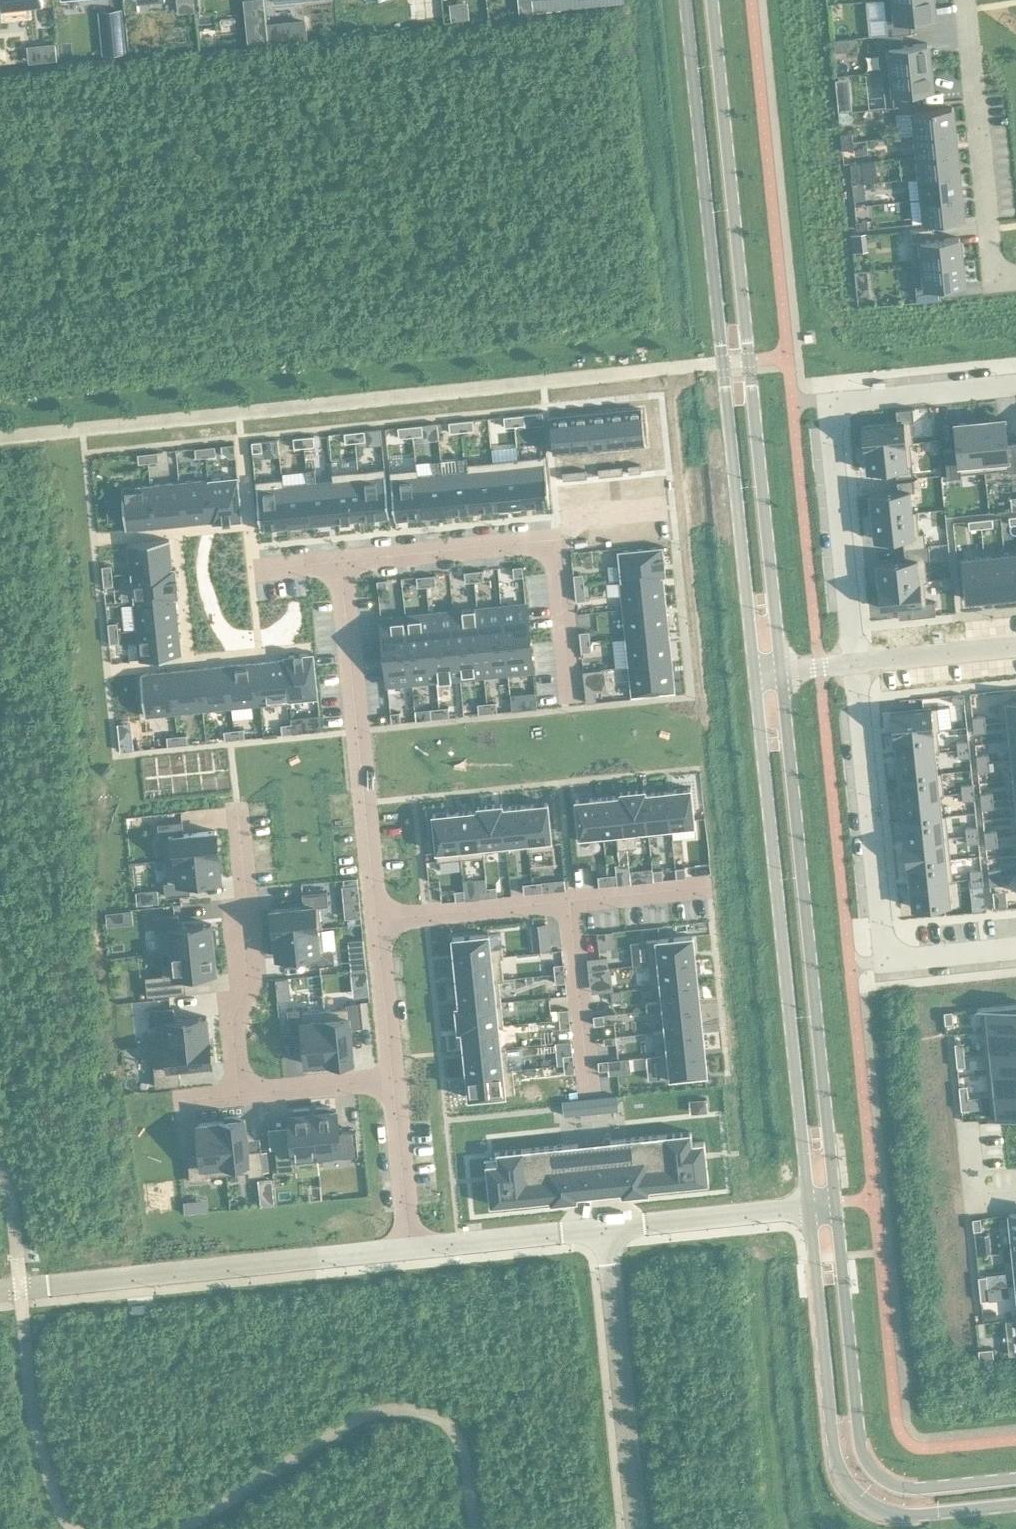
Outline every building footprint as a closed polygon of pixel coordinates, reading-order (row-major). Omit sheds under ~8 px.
[(177,13),(193,12),(192,0),(176,0),(177,13)] [(245,2),(249,41),(265,39),(261,0),(260,0),(245,2)] [(546,11),(545,0),(531,0),(532,12),(546,11)] [(565,9),(578,7),(578,0),(564,0),(565,9)] [(887,35),(901,34),(911,33),(909,21),(934,18),(932,0),(883,0),(887,35)] [(120,11),(98,13),(100,27),(121,25),(120,11)] [(304,19),(265,24),(267,41),(267,43),(306,39),(304,19)] [(887,35),(877,36),(881,72),(929,67),(927,44),(902,46),(901,34),(887,35)] [(844,39),(845,52),(856,51),(855,38),(844,39)] [(54,44),(36,46),(38,62),(56,60),(54,44)] [(929,67),(881,72),(885,108),(909,105),(907,93),(932,91),(929,67)] [(951,108),(912,111),(915,135),(954,131),(951,108)] [(954,131),(915,135),(917,157),(956,153),(954,131)] [(852,134),(840,135),(841,143),(852,141),(852,134)] [(852,141),(841,143),(841,150),(853,149),(852,141)] [(956,153),(917,157),(919,178),(958,174),(956,153)] [(958,174),(919,178),(921,200),(960,196),(958,174)] [(851,177),(850,177),(851,185),(863,184),(862,176),(851,177)] [(863,184),(851,185),(852,193),(864,192),(863,184)] [(960,196),(921,200),(924,223),(963,219),(960,196)] [(856,222),(855,222),(856,230),(868,229),(867,221),(856,222)] [(924,229),(909,230),(912,266),(961,261),(958,238),(934,240),(933,228),(924,229)] [(961,261),(912,266),(916,302),(940,300),(939,287),(963,285),(961,261)] [(866,270),(854,272),(855,281),(867,280),(866,270)] [(896,422),(861,426),(863,438),(864,448),(912,443),(910,422),(913,422),(912,408),(895,410),(896,422)] [(640,409),(621,411),(625,446),(644,444),(643,433),(645,433),(644,421),(642,421),(640,409)] [(621,411),(604,413),(607,448),(625,446),(621,411)] [(607,448),(604,413),(586,414),(589,450),(607,448)] [(586,414),(568,416),(571,452),(589,450),(586,414)] [(523,415),(513,416),(514,426),(524,425),(523,415)] [(513,416),(503,417),(504,427),(514,426),(513,416)] [(571,452),(568,416),(549,418),(553,454),(571,452)] [(979,422),(984,471),(1008,469),(1008,473),(1015,472),(1015,443),(1006,444),(1004,419),(979,422)] [(472,420),(462,421),(463,431),(473,430),(472,420)] [(462,421),(448,422),(449,433),(463,431),(462,421)] [(957,449),(944,450),(947,479),(961,478),(960,474),(965,473),(984,471),(979,422),(954,424),(957,449)] [(421,425),(411,426),(412,436),(422,435),(421,425)] [(411,426),(397,428),(398,438),(412,436),(411,426)] [(363,431),(353,432),(354,442),(364,441),(363,431)] [(353,432),(343,433),(344,443),(354,442),(353,432)] [(312,436),(302,437),(303,448),(313,447),(312,436)] [(302,437),(292,438),(293,449),(303,448),(302,437)] [(264,441),(248,443),(249,453),(265,452),(264,441)] [(912,443),(864,448),(865,458),(866,470),(895,468),(896,477),(912,476),(909,444),(912,444),(912,443)] [(214,447),(204,448),(205,457),(215,456),(214,447)] [(204,448),(194,449),(195,458),(205,457),(204,448)] [(157,452),(147,453),(148,463),(158,462),(157,452)] [(147,453),(136,454),(138,464),(148,463),(147,453)] [(544,456),(517,458),(522,507),(549,504),(544,456)] [(459,472),(441,473),(446,515),(471,512),(466,464),(466,458),(457,459),(459,472)] [(517,458),(492,461),(497,510),(522,507),(517,458)] [(416,469),(415,469),(420,518),(446,515),(441,473),(440,460),(432,461),(433,474),(417,476),(416,469)] [(492,461),(466,464),(471,512),(497,510),(492,461)] [(639,464),(627,466),(628,474),(640,472),(639,464)] [(609,467),(610,476),(622,474),(621,466),(609,467)] [(610,476),(609,467),(597,469),(598,477),(610,476)] [(384,468),(357,471),(362,520),(389,517),(384,468)] [(314,469),(306,470),(307,483),(311,525),(337,522),(332,474),(331,474),(332,481),(315,482),(314,469)] [(415,469),(389,472),(394,520),(420,518),(415,469)] [(585,470),(573,471),(574,479),(586,478),(585,470)] [(357,471),(332,474),(337,522),(362,520),(357,471)] [(562,481),(574,479),(573,471),(561,472),(562,481)] [(237,477),(208,480),(212,525),(242,522),(237,477)] [(281,479),(254,481),(259,530),(286,527),(281,479)] [(282,479),(281,479),(286,527),(311,525),(307,483),(283,486),(282,479)] [(208,480),(179,483),(183,524),(211,521),(211,525),(212,525),(208,480)] [(897,492),(869,495),(871,517),(916,512),(916,511),(911,512),(909,492),(914,491),(913,480),(896,482),(897,492)] [(179,483),(150,485),(154,527),(183,524),(179,483)] [(150,485),(120,488),(125,530),(154,527),(150,485)] [(916,512),(871,517),(872,527),(873,539),(902,537),(903,549),(924,546),(924,539),(923,533),(918,533),(917,521),(916,512)] [(991,519),(979,520),(980,528),(992,527),(991,519)] [(979,520),(967,521),(968,529),(980,528),(979,520)] [(168,540),(127,544),(130,573),(175,569),(175,568),(171,568),(168,540)] [(904,561),(876,564),(877,576),(878,586),(926,581),(924,560),(929,560),(928,546),(924,546),(903,549),(904,561)] [(662,547),(617,551),(620,581),(665,576),(662,547)] [(1003,555),(1008,596),(1015,595),(1015,554),(1003,555)] [(1003,555),(983,557),(987,598),(1008,596),(1003,555)] [(983,557),(962,560),(966,600),(987,598),(983,557)] [(521,566),(512,567),(513,578),(522,577),(521,566)] [(175,569),(130,573),(133,602),(178,598),(175,569)] [(482,570),(473,571),(474,582),(483,581),(482,570)] [(473,571),(463,572),(464,583),(474,582),(473,571)] [(582,574),(572,575),(573,585),(583,584),(582,574)] [(434,575),(425,576),(426,587),(435,586),(434,575)] [(425,576),(415,577),(416,587),(426,587),(425,576)] [(665,576),(620,581),(623,609),(664,605),(661,577),(665,577),(665,576)] [(386,580),(376,581),(377,592),(386,591),(386,580)] [(926,581),(878,586),(879,596),(880,608),(909,605),(910,617),(935,615),(933,601),(925,602),(923,582),(927,582),(926,581)] [(583,584),(573,585),(575,601),(585,600),(583,584)] [(178,598),(133,602),(136,632),(177,627),(174,599),(178,599),(178,598)] [(525,604),(500,607),(504,640),(528,637),(525,604)] [(664,605),(623,609),(626,638),(667,634),(664,605)] [(500,607),(476,609),(480,642),(504,640),(500,607)] [(461,611),(452,612),(456,645),(480,642),(476,609),(474,610),(474,608),(461,609),(461,611)] [(452,612),(429,614),(432,647),(456,645),(452,612)] [(417,615),(405,617),(408,650),(432,647),(429,614),(417,615)] [(405,617),(380,619),(383,652),(408,650),(405,617)] [(177,627),(136,632),(139,660),(180,656),(177,627)] [(588,631),(578,632),(579,643),(589,642),(588,631)] [(667,634),(626,638),(628,667),(670,662),(667,634)] [(528,637),(504,640),(507,673),(532,671),(528,637)] [(504,640),(480,642),(483,676),(507,673),(504,640)] [(480,642),(456,645),(459,678),(483,676),(480,642)] [(589,642),(579,643),(580,653),(590,652),(589,642)] [(456,645),(432,647),(435,680),(438,680),(438,682),(450,680),(450,679),(459,678),(456,645)] [(432,647),(408,650),(411,683),(435,680),(432,647)] [(408,650),(383,652),(387,685),(411,683),(408,650)] [(312,653),(284,656),(289,702),(318,699),(313,653),(312,653)] [(282,660),(255,663),(260,705),(289,702),(284,656),(282,656),(282,660)] [(670,662),(628,667),(631,696),(658,693),(673,692),(670,662)] [(255,663),(226,666),(231,707),(260,705),(255,663)] [(226,666),(197,669),(202,710),(231,707),(226,666)] [(197,669),(168,672),(173,713),(202,710),(197,669)] [(168,672),(139,675),(144,716),(173,713),(168,672)] [(594,692),(584,693),(586,704),(595,703),(594,692)] [(952,704),(964,703),(963,695),(951,696),(952,704)] [(535,698),(525,699),(526,709),(536,709),(535,698)] [(1005,702),(1007,722),(1015,721),(1015,701),(1005,702)] [(495,702),(486,703),(487,714),(496,713),(495,702)] [(486,703),(477,704),(478,714),(487,714),(486,703)] [(448,707),(438,708),(439,719),(449,718),(448,707)] [(438,708),(429,709),(430,719),(439,719),(438,708)] [(929,709),(891,712),(893,735),(932,731),(929,709)] [(399,712),(389,713),(390,724),(400,723),(399,712)] [(971,717),(972,725),(984,724),(984,716),(971,717)] [(319,717),(291,720),(292,733),(321,730),(319,717)] [(291,720),(280,721),(281,735),(291,734),(292,733),(291,720)] [(1007,722),(1009,741),(1015,740),(1015,721),(1007,722)] [(973,734),(985,732),(984,724),(972,725),(973,734)] [(243,729),(233,730),(234,740),(244,739),(243,729)] [(233,730),(223,731),(224,741),(234,740),(233,730)] [(932,731),(893,735),(895,756),(934,752),(932,731)] [(186,735),(176,736),(177,746),(187,745),(186,735)] [(176,736),(166,737),(167,747),(177,746),(176,736)] [(956,742),(956,750),(969,749),(968,741),(956,742)] [(969,749),(956,750),(957,758),(970,757),(969,749)] [(934,752),(895,756),(898,778),(936,774),(934,752)] [(976,764),(988,762),(988,754),(975,756),(976,764)] [(977,772),(989,771),(988,762),(976,764),(977,772)] [(936,774),(898,778),(900,799),(938,795),(936,774)] [(961,793),(973,792),(972,784),(960,785),(961,793)] [(690,788),(666,791),(670,832),(672,832),(671,827),(673,827),(694,825),(692,812),(690,788)] [(643,789),(621,792),(626,848),(636,847),(635,836),(648,835),(643,789)] [(644,789),(643,789),(648,835),(670,832),(666,791),(645,793),(644,789)] [(620,795),(598,798),(602,839),(616,838),(617,849),(626,848),(621,792),(620,792),(620,795)] [(973,792),(961,793),(962,801),(974,800),(973,792)] [(979,794),(980,802),(992,801),(992,793),(979,794)] [(938,795),(900,799),(902,821),(940,817),(938,795)] [(598,798),(575,800),(579,842),(602,839),(598,798)] [(992,801),(980,802),(981,810),(993,809),(992,801)] [(547,803),(523,805),(527,847),(528,852),(552,849),(547,803)] [(479,806),(477,806),(483,856),(484,856),(483,851),(505,849),(500,804),(479,806)] [(501,804),(500,804),(505,849),(527,847),(523,805),(501,807),(501,804)] [(477,810),(455,812),(460,859),(483,856),(477,806),(477,810)] [(455,812),(432,815),(436,861),(460,859),(455,812)] [(940,817),(902,821),(904,842),(943,838),(940,817)] [(182,821),(157,824),(159,838),(162,838),(165,860),(217,855),(215,831),(183,834),(182,821)] [(965,836),(977,835),(977,827),(964,828),(965,836)] [(983,832),(984,840),(996,839),(995,831),(983,832)] [(966,844),(978,843),(977,835),(965,836),(966,844)] [(943,838),(904,842),(907,864),(945,860),(943,838)] [(985,848),(997,847),(996,839),(984,840),(985,848)] [(167,882),(163,882),(165,897),(189,894),(188,881),(220,878),(217,855),(165,860),(166,871),(167,882)] [(945,860),(907,864),(909,885),(947,881),(945,860)] [(684,868),(674,869),(675,879),(685,878),(684,868)] [(988,878),(1000,877),(999,869),(987,870),(988,878)] [(661,870),(652,871),(653,881),(662,880),(661,870)] [(969,871),(970,879),(982,878),(981,870),(969,871)] [(616,875),(606,876),(607,886),(617,885),(616,875)] [(606,876),(597,877),(598,887),(607,886),(606,876)] [(1001,885),(1000,877),(988,878),(989,886),(1001,885)] [(971,887),(983,886),(982,878),(970,879),(971,887)] [(563,880),(531,883),(532,894),(565,890),(563,880)] [(947,881),(909,885),(911,908),(949,904),(947,881)] [(531,883),(522,884),(523,894),(532,894),(531,883)] [(486,888),(487,898),(496,897),(495,887),(486,888)] [(486,888),(477,889),(478,899),(487,898),(486,888)] [(463,890),(453,891),(455,902),(464,901),(463,890)] [(287,908),(271,910),(273,933),(321,928),(319,907),(327,905),(326,891),(301,893),(303,906),(287,908)] [(177,914),(152,917),(154,931),(158,931),(161,954),(170,953),(170,952),(213,948),(212,943),(215,943),(214,928),(211,929),(210,924),(178,927),(177,914)] [(546,924),(533,925),(535,951),(548,950),(546,924)] [(321,928),(273,933),(275,945),(276,957),(308,954),(309,967),(334,964),(332,950),(323,951),(321,928)] [(488,934),(451,938),(454,962),(502,957),(501,947),(489,948),(488,934)] [(692,936),(646,941),(648,965),(694,960),(692,936)] [(162,975),(144,977),(147,997),(185,993),(183,974),(215,971),(213,948),(170,952),(170,953),(171,964),(161,965),(162,975)] [(502,957),(454,962),(456,984),(502,979),(500,958),(502,957)] [(597,960),(587,961),(588,971),(598,970),(597,960)] [(694,960),(648,965),(650,987),(697,982),(694,960)] [(563,964),(553,965),(554,974),(564,973),(563,964)] [(598,970),(588,971),(589,980),(599,979),(598,970)] [(564,973),(554,974),(555,984),(565,983),(564,973)] [(458,1006),(454,1006),(455,1007),(500,1003),(498,981),(502,980),(502,979),(456,984),(458,1006)] [(657,1001),(645,1003),(646,1011),(658,1009),(699,1005),(697,982),(650,987),(651,988),(655,988),(656,997),(657,1001)] [(609,991),(610,1001),(621,1000),(619,990),(612,990),(609,991)] [(346,1008),(323,1010),(326,1036),(329,1062),(353,1060),(350,1028),(362,1027),(360,1002),(345,1004),(346,1008)] [(500,1003),(455,1007),(457,1030),(503,1025),(500,1003)] [(662,1031),(653,1032),(653,1033),(701,1028),(699,1005),(658,1009),(658,1010),(662,1010),(665,1031),(662,1031)] [(977,1009),(979,1031),(1015,1028),(1015,1005),(977,1009)] [(173,1007),(148,1010),(149,1024),(153,1024),(156,1045),(151,1045),(151,1046),(208,1041),(206,1017),(174,1020),(173,1007)] [(301,1008),(286,1010),(289,1034),(302,1033),(305,1065),(329,1062),(326,1036),(323,1010),(301,1012),(301,1008)] [(568,1009),(557,1010),(558,1020),(568,1019),(568,1009)] [(944,1025),(952,1024),(951,1012),(943,1013),(944,1025)] [(592,1016),(593,1026),(604,1025),(603,1015),(592,1016)] [(568,1019),(558,1020),(559,1029),(569,1028),(568,1019)] [(503,1025),(457,1030),(457,1031),(461,1030),(463,1052),(505,1048),(505,1047),(500,1048),(498,1027),(503,1026),(503,1025)] [(701,1028),(653,1033),(654,1042),(666,1041),(667,1053),(657,1054),(657,1055),(704,1051),(701,1028)] [(979,1031),(981,1053),(1015,1050),(1015,1028),(979,1031)] [(208,1041),(151,1046),(155,1087),(167,1086),(180,1084),(178,1067),(210,1065),(208,1041)] [(954,1044),(955,1056),(963,1055),(962,1043),(954,1044)] [(505,1048),(463,1052),(465,1075),(511,1070),(511,1069),(507,1070),(505,1048)] [(981,1053),(983,1075),(1015,1072),(1015,1050),(981,1053)] [(704,1051),(657,1055),(660,1079),(706,1074),(704,1051)] [(572,1054),(562,1055),(563,1065),(573,1064),(572,1054)] [(964,1067),(963,1055),(955,1056),(956,1068),(964,1067)] [(607,1060),(597,1061),(598,1071),(608,1070),(607,1060)] [(573,1064),(563,1065),(564,1074),(574,1073),(573,1064)] [(511,1070),(465,1075),(468,1098),(514,1094),(511,1070)] [(983,1075),(985,1097),(1015,1094),(1015,1072),(983,1075)] [(966,1086),(958,1087),(959,1099),(967,1098),(966,1086)] [(985,1097),(988,1119),(1015,1116),(1015,1094),(985,1097)] [(617,1096),(561,1102),(563,1116),(618,1110),(617,1096)] [(969,1110),(967,1098),(959,1099),(960,1111),(969,1110)] [(316,1112),(312,1112),(314,1134),(316,1156),(317,1156),(338,1153),(339,1158),(357,1156),(355,1131),(338,1133),(335,1110),(330,1110),(330,1107),(316,1109),(316,1112)] [(291,1146),(274,1148),(277,1173),(296,1171),(295,1162),(318,1160),(317,1156),(316,1156),(314,1134),(312,1112),(308,1113),(307,1110),(293,1111),(293,1114),(288,1115),(291,1146)] [(224,1121),(220,1122),(226,1174),(248,1172),(248,1176),(263,1174),(260,1150),(247,1151),(246,1139),(244,1119),(239,1120),(238,1117),(224,1118),(224,1121)] [(200,1156),(187,1157),(189,1182),(204,1180),(203,1176),(226,1174),(220,1122),(197,1124),(200,1156)] [(498,1163),(485,1164),(489,1205),(550,1199),(550,1203),(563,1201),(577,1200),(576,1196),(599,1194),(608,1193),(621,1191),(621,1195),(648,1193),(648,1189),(708,1182),(703,1141),(691,1143),(690,1132),(496,1152),(498,1163)] [(980,1219),(972,1219),(973,1231),(981,1231),(980,1219)] [(975,1236),(977,1255),(989,1254),(987,1234),(975,1236)] [(979,1289),(987,1289),(986,1277),(977,1277),(979,1289)] [(987,1289),(979,1289),(980,1301),(988,1301),(987,1289)] [(992,1349),(977,1351),(979,1360),(993,1359),(992,1349)]
